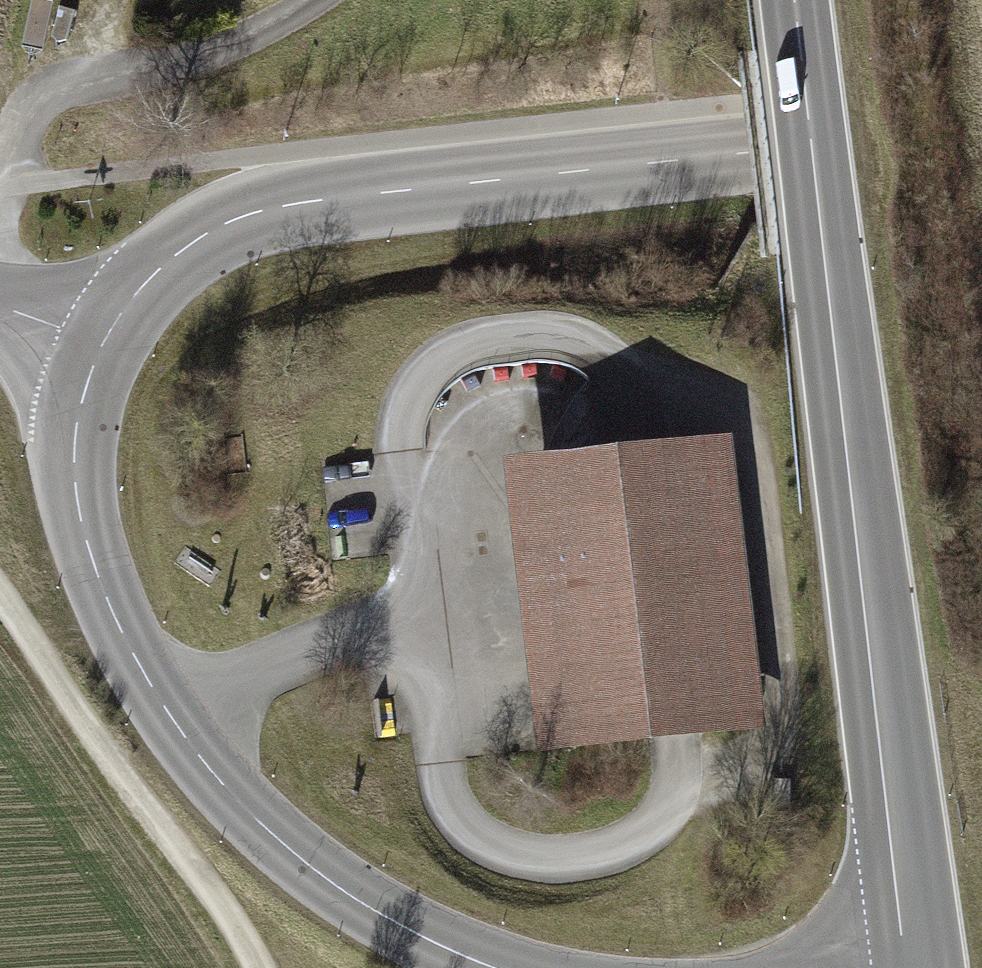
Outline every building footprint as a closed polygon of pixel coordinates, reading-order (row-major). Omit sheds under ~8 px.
[(743,438),(517,463),(551,760),(777,734),(743,438)]
